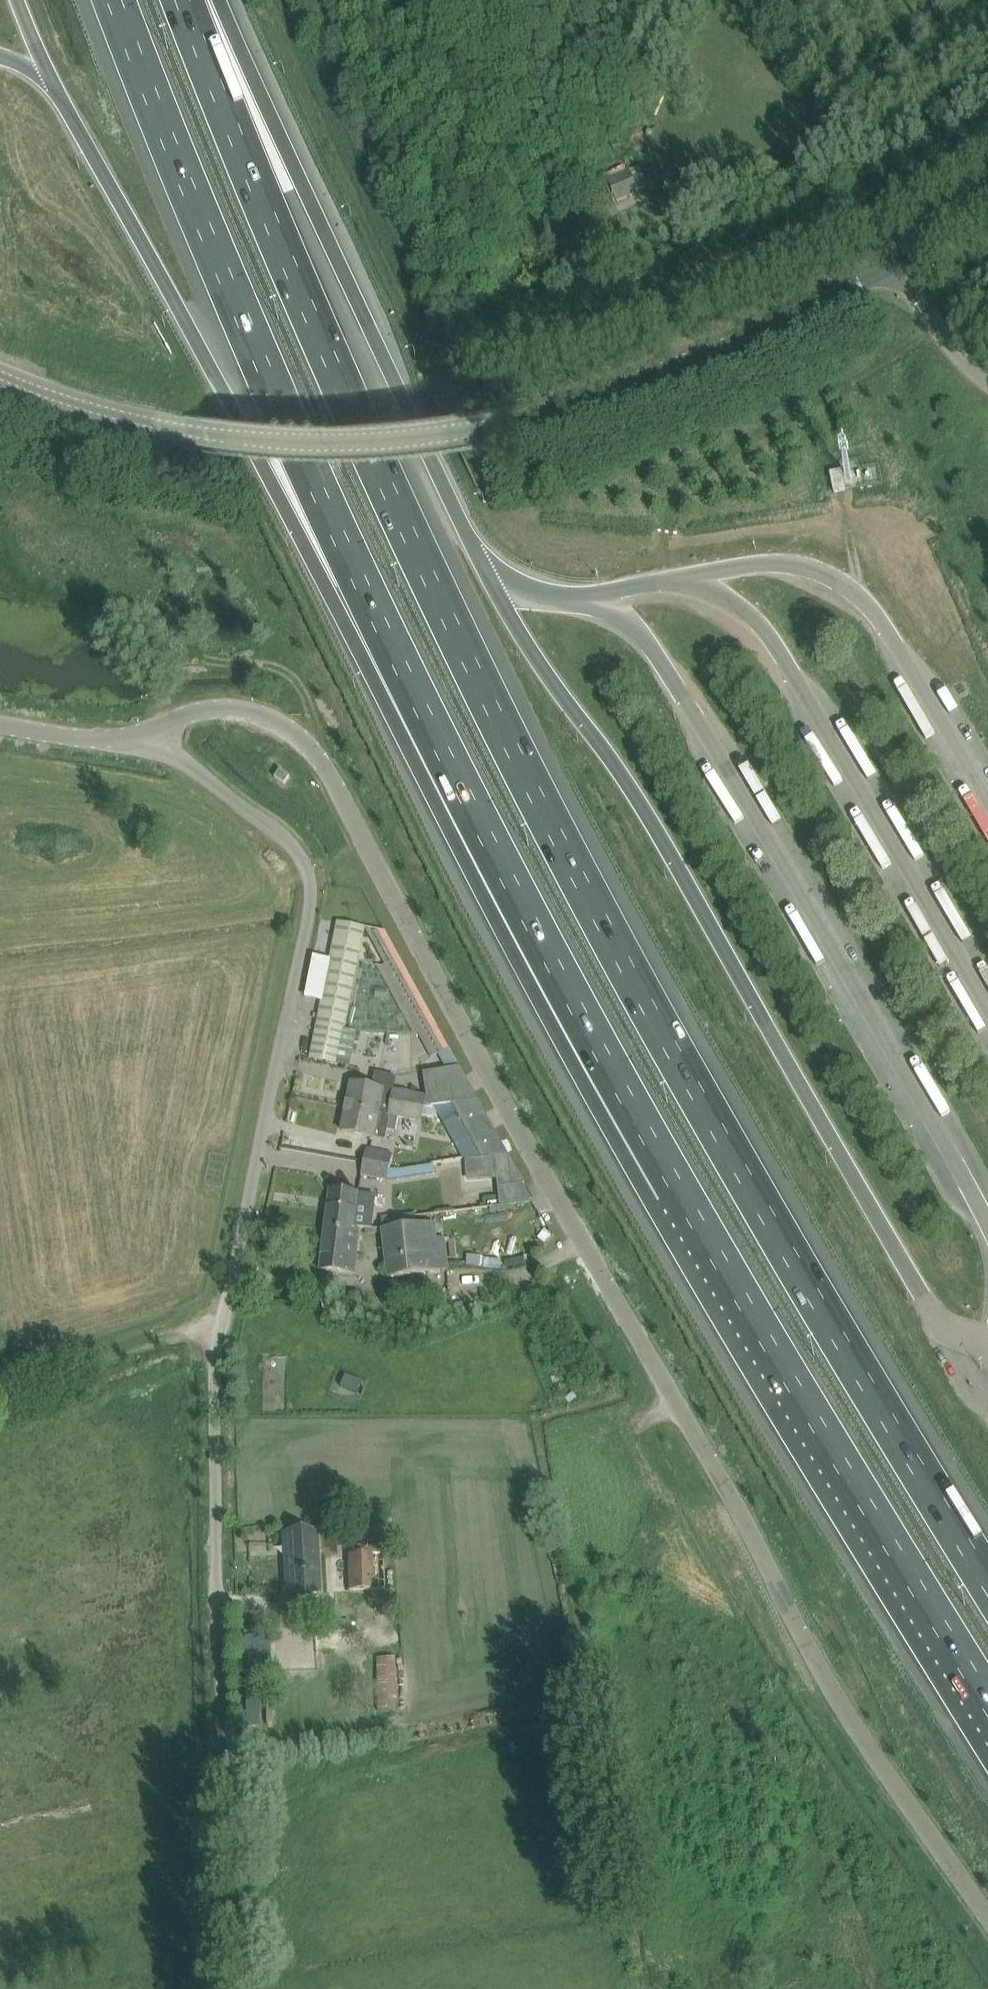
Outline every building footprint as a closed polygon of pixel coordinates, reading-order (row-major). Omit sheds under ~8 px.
[(646,182),(640,168),(607,183),(613,196),(611,197),(612,201),(616,199),(617,201),(648,188),(647,186),(649,185),(648,182),(646,182)] [(846,491),(842,471),(830,473),(834,493),(846,491)] [(804,848),(769,787),(756,794),(792,855),(804,848)] [(927,911),(913,915),(931,969),(945,964),(927,911)] [(338,922),(310,1060),(338,1065),(351,1068),(358,1031),(345,1029),(366,928),(338,922)] [(381,930),(366,927),(385,965),(383,967),(377,966),(415,1036),(419,1034),(432,1057),(441,1052),(451,1069),(424,1073),(429,1106),(452,1104),(458,1103),(479,1100),(474,1091),(467,1079),(460,1067),(386,931),(381,930)] [(987,965),(987,961),(974,936),(965,942),(981,969),(987,965)] [(955,992),(981,1046),(987,1043),(987,1026),(968,986),(955,992)] [(377,989),(376,998),(387,999),(388,991),(377,989)] [(352,1083),(347,1107),(391,1116),(391,1115),(401,1117),(422,1121),(426,1098),(393,1091),(396,1078),(376,1074),(373,1087),(352,1083)] [(458,1103),(452,1104),(482,1160),(489,1159),(509,1156),(479,1100),(458,1103)] [(347,1107),(342,1131),(386,1140),(388,1130),(397,1132),(401,1117),(391,1115),(391,1116),(347,1107)] [(367,1149),(364,1162),(391,1166),(391,1168),(394,1168),(413,1165),(412,1154),(394,1153),(388,1152),(389,1145),(371,1142),(370,1149),(367,1149)] [(509,1156),(489,1159),(491,1174),(515,1170),(515,1166),(509,1156)] [(364,1162),(362,1174),(388,1179),(388,1180),(467,1169),(466,1159),(413,1167),(413,1165),(394,1168),(391,1168),(391,1166),(364,1162)] [(331,1189),(326,1228),(354,1231),(355,1227),(370,1229),(374,1194),(331,1189)] [(416,1212),(381,1216),(382,1229),(418,1225),(417,1215),(416,1212)] [(418,1225),(382,1229),(388,1278),(448,1271),(444,1240),(439,1241),(437,1223),(418,1225)] [(326,1228),(321,1270),(349,1273),(354,1231),(326,1228)] [(484,1259),(467,1257),(466,1267),(482,1269),(484,1259)] [(346,1377),(342,1387),(358,1394),(362,1383),(346,1377)] [(320,1591),(316,1533),(283,1535),(286,1583),(292,1583),(293,1592),(320,1591)] [(348,1589),(372,1588),(370,1553),(347,1553),(348,1589)] [(396,1656),(377,1656),(379,1714),(398,1713),(396,1656)]
